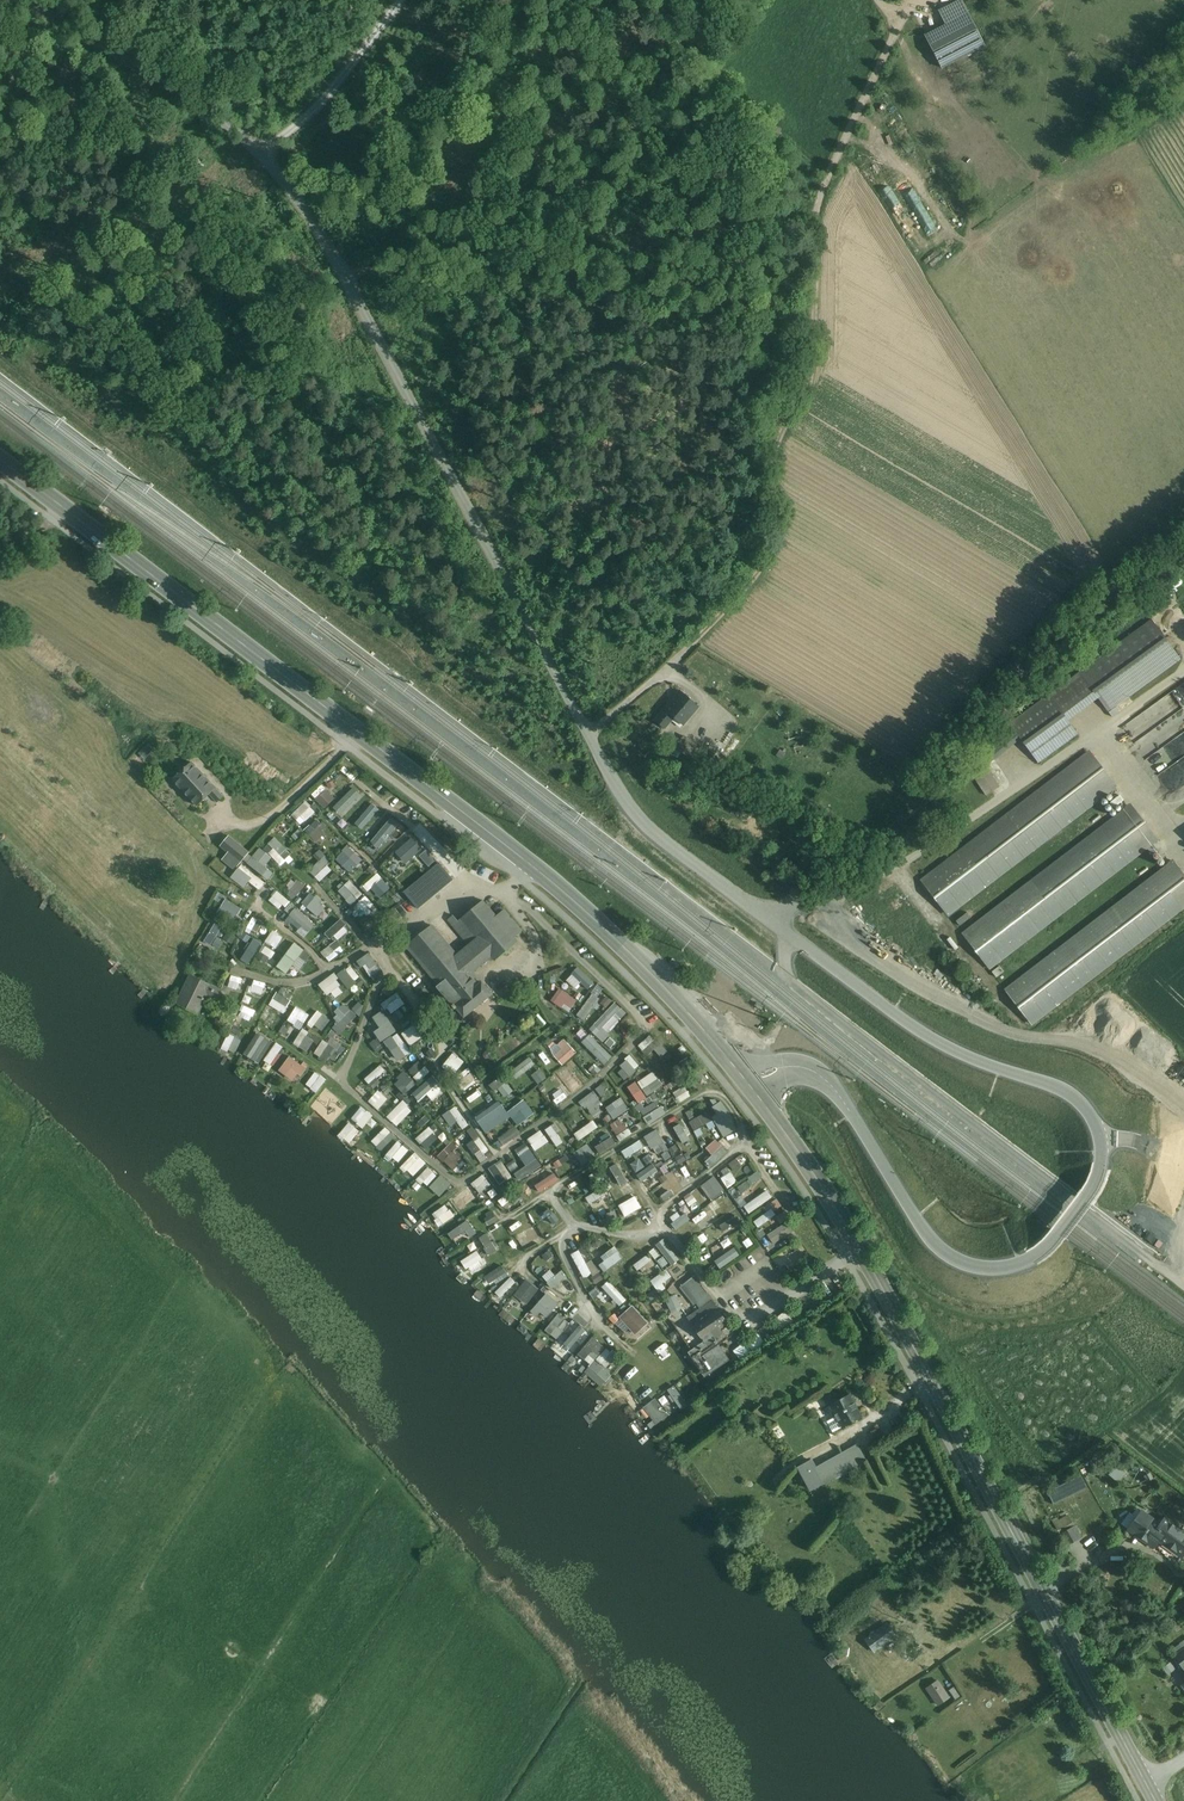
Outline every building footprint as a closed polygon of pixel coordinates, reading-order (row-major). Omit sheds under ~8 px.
[(970,14),(964,0),(963,0),(941,9),(948,24),(926,35),(942,68),(987,46),(971,13),(970,14)] [(912,238),(922,232),(887,176),(877,183),(912,238)] [(919,226),(942,246),(949,237),(927,217),(919,226)] [(1109,711),(1180,659),(1152,620),(1081,672),(1099,697),(1109,711)] [(1099,697),(1081,672),(1010,723),(1021,737),(1039,762),(1077,735),(1067,720),(1099,697)] [(1183,706),(1183,682),(1172,690),(1179,700),(1183,706)] [(680,691),(655,720),(665,728),(674,718),(683,725),(699,707),(680,691)] [(993,757),(1021,737),(1010,723),(983,743),(993,757)] [(1145,758),(1157,775),(1168,768),(1183,791),(1183,732),(1145,758)] [(149,743),(139,752),(145,758),(155,749),(149,743)] [(994,759),(993,757),(983,743),(961,758),(973,775),(994,759)] [(1116,787),(1089,752),(922,880),(949,915),(1116,787)] [(192,763),(173,780),(198,806),(215,790),(215,787),(192,763)] [(344,764),(339,769),(349,779),(354,775),(344,764)] [(998,765),(990,769),(998,781),(1005,776),(998,765)] [(976,780),(986,795),(1000,786),(991,771),(976,780)] [(354,812),(367,801),(353,786),(341,798),(354,812)] [(326,787),(315,792),(321,807),(333,802),(326,787)] [(302,824),(316,811),(305,800),(291,814),(302,824)] [(338,823),(348,812),(336,802),(326,812),(338,823)] [(1158,840),(1131,805),(963,933),(990,969),(1158,840)] [(366,812),(352,826),(358,832),(372,818),(366,812)] [(389,816),(381,828),(395,838),(403,826),(389,816)] [(314,840),(327,829),(318,818),(304,829),(314,840)] [(229,852),(237,842),(229,836),(221,846),(229,852)] [(275,836),(268,842),(273,848),(269,852),(280,864),(291,854),(275,836)] [(406,863),(422,848),(411,836),(395,852),(406,863)] [(237,842),(229,852),(230,853),(241,863),(250,853),(237,842)] [(350,872),(362,861),(348,846),(336,857),(350,872)] [(268,879),(273,872),(264,865),(272,856),(259,847),(247,863),(268,879)] [(426,849),(419,855),(429,866),(436,859),(426,849)] [(241,863),(230,853),(224,859),(236,869),(241,863)] [(320,881),(332,870),(327,863),(329,862),(324,856),(309,869),(320,881)] [(1173,862),(1005,990),(1032,1025),(1183,909),(1183,876),(1173,862)] [(439,864),(405,893),(410,900),(418,909),(453,880),(439,864)] [(365,883),(378,898),(391,887),(377,872),(365,883)] [(298,879),(288,894),(295,899),(305,884),(298,879)] [(352,904),(363,893),(349,879),(338,890),(352,904)] [(277,890),(269,899),(281,910),(289,900),(277,890)] [(317,917),(327,907),(312,891),(302,901),(317,917)] [(366,895),(353,906),(360,914),(373,903),(366,895)] [(217,912),(234,921),(242,907),(225,898),(217,912)] [(493,956),(496,960),(518,942),(514,938),(496,916),(483,901),(461,919),(478,939),(493,956)] [(299,928),(302,924),(309,930),(315,924),(294,906),(289,913),(295,918),(292,922),(299,928)] [(503,910),(496,916),(514,938),(522,932),(503,910)] [(256,934),(263,922),(253,916),(246,927),(256,934)] [(470,946),(478,939),(461,919),(458,921),(453,916),(448,920),(470,946)] [(349,929),(340,918),(327,930),(336,940),(349,929)] [(203,940),(211,945),(222,926),(214,922),(203,940)] [(408,945),(427,968),(435,961),(458,987),(473,975),(472,973),(458,956),(432,925),(408,945)] [(224,938),(233,942),(237,935),(227,930),(224,938)] [(242,932),(240,938),(249,941),(251,935),(242,932)] [(252,937),(241,960),(251,964),(261,941),(252,937)] [(330,962),(344,950),(336,939),(321,951),(330,962)] [(458,956),(472,973),(493,956),(478,939),(470,946),(458,956)] [(293,942),(276,965),(289,975),(306,952),(293,942)] [(271,960),(276,952),(264,945),(259,953),(271,960)] [(427,968),(408,945),(404,948),(421,968),(419,970),(423,975),(429,971),(427,968)] [(366,967),(372,978),(381,973),(371,952),(354,960),(359,971),(366,967)] [(481,984),(473,975),(458,987),(435,961),(427,968),(429,971),(456,1004),(453,1006),(456,1009),(457,1008),(465,1017),(492,995),(482,982),(481,984)] [(348,987),(361,978),(350,964),(338,974),(348,987)] [(581,982),(588,989),(594,982),(578,966),(565,979),(575,989),(581,982)] [(345,991),(333,973),(318,983),(331,1000),(345,991)] [(189,974),(176,1003),(198,1014),(208,993),(217,998),(221,990),(189,974)] [(228,986),(238,989),(241,977),(231,974),(228,986)] [(551,1000),(570,1012),(578,999),(558,987),(551,1000)] [(284,1013),(292,997),(277,990),(270,1005),(284,1013)] [(396,991),(381,1002),(390,1014),(405,1003),(396,991)] [(593,993),(576,1015),(584,1020),(600,999),(593,993)] [(346,1004),(351,1009),(359,1001),(354,996),(346,1004)] [(339,1019),(332,1026),(339,1034),(366,1007),(361,1001),(351,1010),(344,1002),(333,1013),(339,1019)] [(611,1034),(608,1032),(626,1012),(614,1001),(589,1029),(604,1042),(611,1034)] [(267,1005),(260,1017),(274,1025),(281,1013),(267,1005)] [(296,1005),(287,1019),(300,1028),(309,1014),(296,1005)] [(250,1023),(255,1010),(246,1006),(240,1019),(250,1023)] [(309,1021),(322,1031),(331,1019),(318,1009),(309,1021)] [(373,1016),(379,1027),(373,1031),(381,1041),(397,1030),(383,1010),(373,1016)] [(287,1020),(284,1026),(292,1030),(295,1025),(287,1020)] [(412,1024),(401,1032),(410,1045),(421,1037),(412,1024)] [(259,1063),(273,1042),(257,1031),(243,1053),(259,1063)] [(383,1041),(398,1061),(412,1051),(397,1031),(383,1041)] [(236,1054),(241,1039),(227,1033),(221,1048),(236,1054)] [(589,1033),(581,1041),(604,1064),(612,1056),(589,1033)] [(655,1050),(661,1056),(667,1051),(651,1034),(638,1045),(648,1056),(655,1050)] [(313,1051),(325,1062),(330,1056),(335,1060),(346,1048),(334,1037),(329,1043),(324,1039),(313,1051)] [(563,1064),(577,1052),(564,1037),(550,1049),(563,1064)] [(612,1037),(605,1040),(610,1048),(616,1044),(612,1037)] [(274,1041),(264,1060),(272,1064),(282,1045),(274,1041)] [(452,1074),(465,1061),(454,1051),(442,1065),(452,1074)] [(297,1082),(307,1066),(288,1055),(278,1071),(297,1082)] [(632,1055),(613,1068),(622,1080),(640,1067),(632,1055)] [(515,1078),(536,1065),(531,1057),(510,1070),(515,1078)] [(418,1081),(431,1071),(421,1059),(408,1069),(418,1081)] [(595,1074),(601,1069),(595,1063),(590,1068),(595,1074)] [(363,1076),(367,1082),(385,1072),(381,1066),(363,1076)] [(540,1068),(532,1075),(539,1084),(547,1077),(540,1068)] [(316,1071),(306,1084),(316,1092),(326,1079),(316,1071)] [(393,1082),(405,1094),(417,1083),(405,1071),(393,1082)] [(464,1090),(477,1078),(469,1071),(457,1082),(464,1090)] [(648,1095),(663,1085),(653,1071),(639,1080),(648,1095)] [(570,1095),(584,1085),(574,1072),(560,1082),(570,1095)] [(416,1098),(438,1083),(433,1075),(411,1091),(416,1098)] [(503,1075),(490,1083),(496,1091),(500,1089),(505,1096),(513,1091),(503,1075)] [(638,1103),(647,1097),(636,1081),(627,1086),(638,1103)] [(602,1084),(596,1088),(602,1096),(608,1092),(602,1084)] [(426,1093),(432,1099),(440,1090),(435,1085),(426,1093)] [(673,1092),(679,1102),(691,1096),(685,1085),(673,1092)] [(486,1102),(491,1098),(482,1087),(478,1090),(486,1102)] [(558,1106),(569,1097),(561,1087),(550,1095),(558,1106)] [(379,1090),(369,1100),(378,1109),(388,1099),(379,1090)] [(598,1105),(602,1103),(596,1090),(579,1099),(584,1109),(588,1106),(593,1115),(601,1112),(598,1105)] [(606,1107),(615,1119),(629,1108),(621,1096),(606,1107)] [(525,1098),(508,1110),(518,1125),(535,1113),(525,1098)] [(650,1124),(666,1111),(656,1099),(640,1112),(650,1124)] [(398,1126),(413,1110),(403,1100),(387,1116),(398,1126)] [(713,1105),(717,1112),(712,1116),(724,1136),(738,1128),(722,1100),(713,1105)] [(501,1101),(475,1115),(484,1132),(510,1118),(501,1101)] [(362,1128),(374,1116),(362,1105),(351,1117),(362,1128)] [(462,1129),(468,1125),(457,1105),(442,1113),(449,1126),(458,1121),(462,1129)] [(698,1133),(714,1120),(705,1110),(689,1123),(698,1133)] [(619,1140),(629,1136),(622,1118),(612,1122),(619,1140)] [(593,1119),(574,1132),(580,1139),(599,1127),(593,1119)] [(349,1121),(338,1134),(349,1143),(360,1130),(349,1121)] [(557,1146),(564,1141),(558,1131),(561,1130),(556,1122),(546,1128),(557,1146)] [(681,1123),(673,1126),(681,1142),(688,1139),(681,1123)] [(501,1148),(520,1131),(514,1125),(495,1142),(501,1148)] [(371,1140),(381,1150),(396,1136),(386,1126),(371,1140)] [(428,1149),(439,1135),(428,1126),(416,1139),(428,1149)] [(484,1152),(489,1149),(473,1126),(467,1129),(474,1139),(468,1143),(480,1162),(487,1157),(484,1152)] [(527,1138),(536,1150),(549,1141),(541,1129),(527,1138)] [(662,1162),(673,1156),(656,1129),(646,1135),(662,1162)] [(666,1131),(662,1134),(670,1144),(673,1141),(666,1131)] [(600,1153),(616,1143),(612,1136),(596,1146),(600,1153)] [(713,1164),(728,1151),(716,1138),(705,1147),(712,1154),(707,1158),(713,1164)] [(639,1139),(622,1150),(627,1158),(644,1146),(639,1139)] [(387,1153),(397,1162),(409,1149),(398,1140),(387,1153)] [(452,1140),(438,1154),(456,1172),(466,1162),(454,1150),(458,1146),(452,1140)] [(527,1165),(519,1171),(524,1178),(542,1164),(525,1143),(515,1150),(527,1165)] [(588,1143),(574,1151),(581,1164),(595,1155),(588,1143)] [(401,1164),(412,1176),(426,1162),(415,1151),(401,1164)] [(648,1153),(631,1164),(636,1172),(654,1161),(648,1153)] [(676,1156),(680,1163),(686,1160),(683,1153),(676,1156)] [(736,1158),(729,1163),(734,1170),(741,1165),(736,1158)] [(499,1184),(512,1176),(502,1159),(489,1167),(499,1184)] [(621,1160),(611,1165),(621,1187),(631,1182),(621,1160)] [(640,1179),(659,1173),(656,1164),(637,1170),(640,1179)] [(724,1175),(732,1169),(729,1164),(720,1170),(724,1175)] [(677,1181),(687,1176),(682,1165),(672,1170),(677,1181)] [(427,1186),(437,1174),(428,1166),(417,1177),(427,1186)] [(758,1170),(748,1176),(752,1182),(762,1176),(758,1170)] [(731,1171),(721,1178),(728,1187),(738,1181),(731,1171)] [(554,1172),(535,1184),(539,1191),(559,1179),(554,1172)] [(479,1192),(492,1185),(484,1174),(472,1181),(479,1192)] [(714,1175),(700,1185),(711,1199),(724,1189),(714,1175)] [(569,1191),(579,1184),(576,1179),(565,1186),(569,1191)] [(738,1185),(742,1192),(752,1186),(749,1179),(738,1185)] [(668,1181),(659,1189),(666,1197),(675,1190),(668,1181)] [(452,1198),(461,1209),(478,1196),(468,1185),(452,1198)] [(590,1204),(607,1193),(602,1186),(585,1196),(590,1204)] [(750,1213),(773,1196),(767,1188),(745,1205),(750,1213)] [(727,1192),(721,1195),(729,1211),(735,1208),(727,1192)] [(685,1200),(691,1205),(695,1199),(689,1194),(685,1200)] [(1128,1204),(1147,1215),(1153,1207),(1133,1195),(1128,1204)] [(624,1216),(642,1208),(636,1196),(619,1203),(624,1216)] [(767,1211),(754,1219),(758,1226),(777,1215),(774,1209),(782,1205),(778,1198),(764,1206),(767,1211)] [(553,1224),(559,1218),(548,1207),(543,1212),(553,1224)] [(697,1225),(712,1213),(707,1207),(693,1219),(697,1225)] [(737,1209),(725,1217),(733,1229),(745,1221),(737,1209)] [(484,1217),(489,1225),(498,1220),(493,1212),(484,1217)] [(471,1237),(477,1233),(468,1219),(448,1232),(452,1238),(466,1229),(471,1237)] [(713,1234),(707,1238),(711,1244),(727,1233),(719,1221),(709,1228),(713,1234)] [(788,1222),(767,1233),(772,1242),(793,1231),(788,1222)] [(536,1226),(522,1231),(524,1237),(538,1232),(536,1226)] [(479,1238),(490,1254),(497,1249),(487,1233),(479,1238)] [(596,1233),(590,1242),(597,1247),(603,1239),(596,1233)] [(517,1236),(505,1242),(513,1255),(524,1249),(517,1236)] [(664,1237),(656,1243),(664,1255),(657,1260),(664,1269),(680,1259),(664,1237)] [(596,1259),(605,1271),(624,1257),(615,1245),(596,1259)] [(720,1266),(741,1255),(736,1246),(716,1257),(720,1266)] [(571,1253),(583,1277),(591,1273),(595,1282),(604,1278),(593,1258),(586,1261),(580,1248),(571,1253)] [(461,1257),(465,1268),(475,1264),(476,1268),(485,1265),(480,1251),(461,1257)] [(648,1253),(633,1263),(637,1270),(646,1264),(649,1269),(656,1264),(648,1253)] [(502,1264),(483,1276),(490,1286),(508,1274),(502,1264)] [(562,1269),(555,1274),(550,1268),(542,1275),(552,1288),(567,1275),(562,1269)] [(668,1270),(650,1277),(653,1285),(671,1278),(668,1270)] [(495,1291),(501,1297),(516,1282),(510,1276),(495,1291)] [(714,1300),(695,1276),(680,1287),(694,1305),(697,1303),(701,1309),(713,1301),(714,1300)] [(514,1294),(527,1304),(539,1288),(526,1278),(514,1294)] [(619,1306),(627,1300),(610,1278),(602,1284),(619,1306)] [(536,1316),(540,1311),(547,1317),(559,1303),(546,1292),(530,1310),(536,1316)] [(672,1312),(683,1306),(675,1293),(664,1300),(672,1312)] [(701,1309),(689,1317),(707,1344),(711,1350),(720,1345),(735,1334),(713,1301),(701,1309)] [(611,1316),(622,1332),(629,1327),(634,1333),(648,1323),(634,1304),(618,1315),(616,1312),(611,1316)] [(694,1353),(707,1344),(689,1317),(682,1307),(669,1315),(694,1353)] [(556,1338),(570,1321),(559,1312),(545,1328),(556,1338)] [(576,1333),(588,1322),(578,1312),(566,1323),(576,1333)] [(773,1322),(782,1336),(797,1325),(788,1312),(773,1322)] [(561,1333),(558,1343),(572,1347),(575,1336),(561,1333)] [(754,1354),(766,1345),(757,1333),(745,1342),(747,1344),(754,1353),(754,1354)] [(594,1359),(606,1346),(593,1335),(571,1361),(601,1386),(612,1374),(594,1359)] [(707,1344),(694,1353),(709,1375),(730,1360),(720,1345),(711,1350),(707,1344)] [(754,1353),(747,1344),(742,1348),(748,1357),(754,1353)] [(597,1357),(607,1366),(617,1356),(607,1346),(597,1357)] [(682,1408),(688,1404),(674,1384),(668,1389),(682,1408)] [(830,1404),(835,1402),(830,1392),(823,1397),(828,1406),(831,1405),(830,1404)] [(830,1404),(831,1405),(837,1416),(842,1427),(843,1427),(851,1423),(862,1417),(850,1394),(835,1402),(830,1404)] [(656,1423),(668,1414),(655,1397),(643,1407),(656,1423)] [(833,1432),(842,1427),(837,1416),(828,1421),(833,1432)] [(812,1461),(800,1468),(811,1490),(865,1460),(857,1445),(816,1468),(812,1461)] [(1163,1524),(1149,1513),(1142,1508),(1127,1529),(1152,1548),(1159,1539),(1183,1556),(1183,1527),(1182,1526),(1169,1517),(1163,1524)] [(1071,1513),(1056,1520),(1067,1544),(1081,1538),(1071,1513)] [(887,1622),(864,1638),(874,1652),(897,1636),(887,1622)] [(1183,1669),(1183,1650),(1175,1657),(1183,1669)] [(939,1679),(926,1688),(938,1706),(951,1697),(939,1679)]
